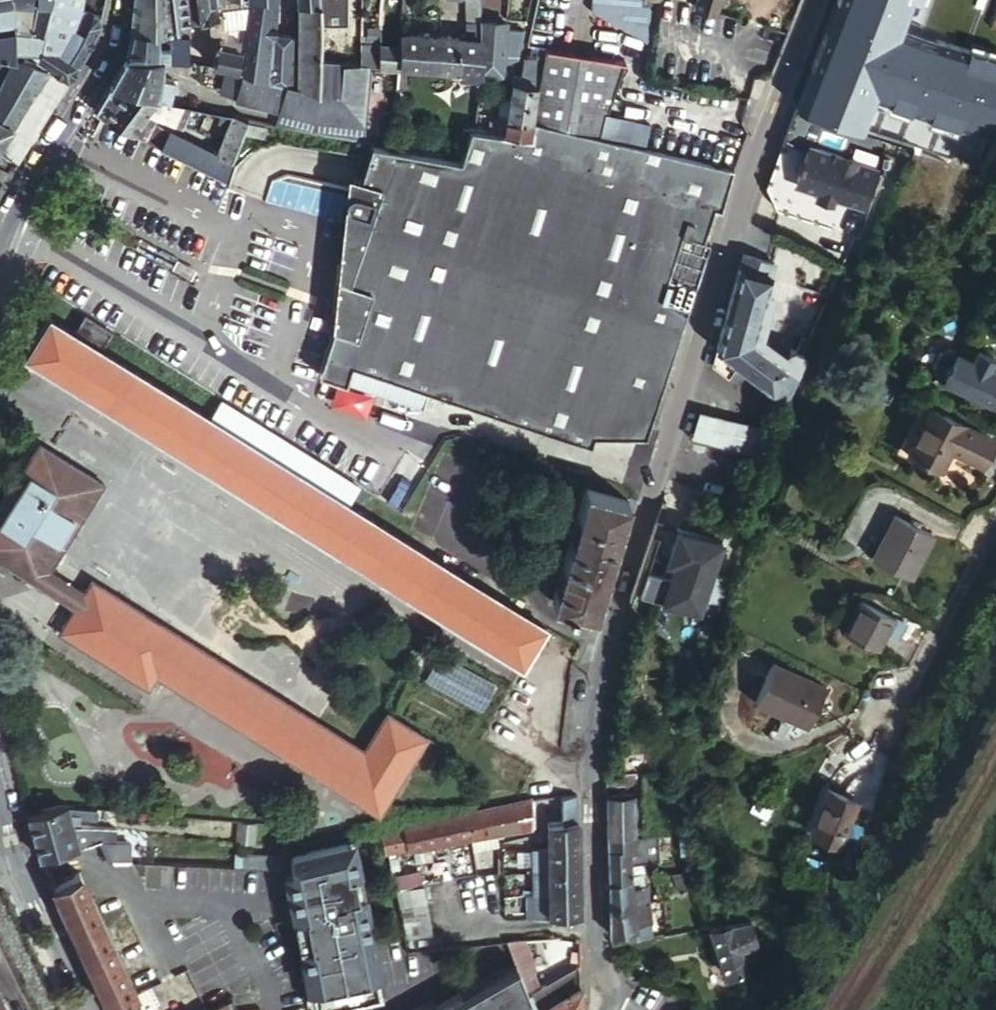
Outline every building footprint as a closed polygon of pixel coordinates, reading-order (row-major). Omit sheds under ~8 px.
[(18,58),(17,49),(10,0),(0,0),(0,56),(18,58)] [(69,81),(80,64),(63,55),(39,50),(44,31),(40,30),(51,0),(10,0),(17,49),(32,50),(40,57),(36,62),(47,66),(69,81)] [(80,64),(102,25),(101,14),(93,12),(84,33),(73,28),(83,10),(85,0),(51,0),(40,30),(44,31),(39,50),(63,55),(80,64)] [(173,0),(134,0),(130,34),(133,34),(177,33),(173,0)] [(177,33),(190,32),(188,17),(187,0),(173,0),(177,33)] [(196,0),(187,0),(188,17),(198,15),(196,0)] [(216,0),(196,0),(198,15),(210,14),(211,25),(219,24),(216,0)] [(235,72),(238,51),(226,48),(229,33),(230,17),(229,0),(216,0),(219,24),(211,66),(235,72)] [(295,88),(297,36),(273,37),(276,0),(244,0),(243,4),(238,51),(235,72),(240,74),(283,85),(295,88)] [(317,93),(317,58),(317,17),(317,0),(296,0),(297,36),(295,88),(317,93)] [(317,17),(336,16),(336,0),(317,0),(317,17)] [(466,23),(478,24),(478,0),(466,0),(466,23)] [(655,0),(593,0),(592,11),(649,43),(653,14),(655,0)] [(693,7),(714,13),(718,0),(695,0),(693,7)] [(805,99),(829,107),(847,58),(869,0),(832,0),(831,2),(836,4),(803,92),(807,93),(805,99)] [(387,7),(379,7),(379,14),(379,15),(387,16),(387,7)] [(84,33),(93,12),(92,12),(83,10),(73,28),(84,33)] [(377,48),(378,19),(379,15),(379,14),(368,13),(366,47),(377,48)] [(317,58),(344,60),(357,60),(358,47),(361,20),(336,16),(317,17),(317,58)] [(376,62),(396,63),(397,47),(391,46),(392,27),(386,26),(387,20),(378,19),(377,48),(376,62)] [(478,24),(466,23),(465,32),(458,38),(479,40),(478,24)] [(187,61),(211,66),(219,24),(211,25),(209,38),(189,41),(187,61)] [(503,66),(518,58),(523,31),(505,30),(505,25),(478,24),(479,40),(477,68),(485,69),(484,77),(502,78),(503,66)] [(963,27),(949,71),(995,86),(995,84),(995,39),(963,27)] [(184,60),(187,61),(189,41),(190,32),(177,33),(133,34),(126,58),(165,59),(184,60)] [(397,47),(396,63),(416,64),(418,35),(398,34),(397,47)] [(418,35),(416,64),(436,66),(438,37),(418,35)] [(456,67),(458,38),(438,37),(436,66),(456,67)] [(477,74),(477,68),(479,40),(458,38),(456,67),(455,73),(475,74),(477,74)] [(369,61),(376,62),(377,48),(366,47),(358,47),(357,60),(369,61)] [(533,100),(530,118),(593,134),(619,77),(624,64),(543,48),(541,60),(539,66),(533,100)] [(7,70),(18,58),(0,56),(0,69),(7,70)] [(15,161),(17,162),(69,81),(47,66),(36,62),(29,60),(18,58),(7,70),(0,88),(0,154),(15,161)] [(157,77),(165,59),(126,58),(117,72),(157,77)] [(317,93),(341,98),(342,81),(344,60),(317,58),(317,93)] [(847,58),(829,107),(899,130),(918,82),(847,58)] [(511,81),(522,83),(526,64),(539,66),(541,60),(523,59),(520,75),(513,73),(511,81)] [(354,82),(353,92),(365,93),(369,61),(357,60),(344,60),(342,81),(354,82)] [(508,96),(533,100),(539,66),(526,64),(522,83),(511,81),(508,96)] [(477,74),(475,74),(474,82),(479,82),(484,83),(484,77),(485,69),(477,68),(477,74)] [(995,94),(995,88),(944,70),(941,79),(995,98),(995,94)] [(174,81),(157,77),(117,72),(108,85),(160,98),(169,101),(174,81)] [(234,100),(277,110),(283,85),(240,74),(234,100)] [(342,81),(341,98),(353,100),(353,92),(354,82),(342,81)] [(160,98),(108,85),(92,116),(132,133),(145,138),(151,122),(154,113),(160,98)] [(353,100),(341,98),(317,93),(295,88),(283,85),(277,110),(362,125),(365,93),(353,92),(353,100)] [(504,114),(530,118),(533,100),(508,96),(504,114)] [(196,106),(169,101),(160,98),(154,113),(163,116),(188,126),(196,106)] [(812,113),(795,108),(766,188),(777,212),(833,232),(843,203),(788,183),(801,144),(812,113)] [(273,125),(361,141),(362,125),(277,110),(273,125)] [(487,127),(501,130),(504,114),(490,111),(487,127)] [(159,125),(163,116),(154,113),(151,122),(159,125)] [(504,114),(501,130),(527,135),(530,118),(504,114)] [(228,171),(247,119),(230,115),(215,152),(159,125),(151,122),(145,138),(228,171)] [(455,152),(391,145),(371,142),(363,170),(360,178),(382,186),(346,291),(317,374),(421,408),(428,390),(590,443),(592,434),(646,435),(709,245),(703,243),(712,211),(720,212),(732,169),(593,134),(530,118),(527,135),(501,130),(495,157),(455,152)] [(460,123),(455,152),(495,157),(501,130),(487,127),(470,125),(460,123)] [(250,135),(254,127),(248,125),(245,133),(250,135)] [(265,130),(254,127),(250,135),(263,139),(265,130)] [(145,138),(132,133),(224,182),(228,171),(145,138)] [(788,183),(843,203),(858,208),(872,169),(801,144),(788,183)] [(382,186),(360,178),(347,174),(334,287),(346,291),(382,186)] [(780,243),(774,265),(752,338),(790,371),(821,299),(804,292),(798,269),(803,254),(780,243)] [(717,347),(712,365),(727,379),(738,366),(771,393),(790,371),(752,338),(774,265),(744,256),(717,347)] [(73,333),(49,318),(23,358),(228,486),(520,667),(545,627),(406,539),(348,504),(358,487),(257,423),(246,440),(105,353),(115,336),(84,316),(73,333)] [(946,393),(960,366),(954,362),(943,366),(937,379),(939,389),(946,393)] [(995,418),(995,385),(995,382),(995,370),(982,363),(976,374),(960,366),(946,393),(995,419),(995,418)] [(764,433),(700,411),(690,440),(754,461),(764,433)] [(939,422),(914,467),(950,488),(959,470),(984,483),(995,462),(995,453),(939,422)] [(85,591),(49,569),(102,485),(40,445),(0,507),(0,561),(38,585),(75,608),(59,633),(148,689),(156,676),(376,814),(426,738),(387,712),(362,750),(92,580),(85,591)] [(593,615),(627,501),(586,490),(552,603),(565,606),(564,611),(571,613),(572,609),(593,615)] [(661,522),(651,553),(667,559),(677,528),(661,522)] [(934,545),(896,525),(874,566),(911,586),(934,545)] [(667,559),(651,553),(646,551),(629,601),(643,614),(647,618),(654,597),(699,612),(722,543),(677,528),(667,559)] [(834,629),(867,648),(876,632),(884,618),(852,599),(834,629)] [(897,625),(884,618),(876,632),(888,639),(897,625)] [(495,688),(420,648),(407,673),(482,712),(495,688)] [(734,699),(787,727),(809,686),(757,657),(734,699)] [(213,755),(203,777),(260,801),(270,779),(213,755)] [(605,773),(605,785),(637,786),(636,773),(605,773)] [(778,815),(808,832),(828,796),(799,778),(778,815)] [(575,795),(561,796),(560,824),(576,823),(575,795)] [(605,797),(607,835),(634,836),(634,797),(605,797)] [(465,812),(470,840),(524,829),(529,829),(528,799),(511,800),(503,802),(465,812)] [(33,833),(34,834),(72,824),(70,816),(68,806),(29,814),(33,833)] [(90,808),(68,806),(70,816),(88,818),(90,808)] [(94,809),(90,808),(88,818),(95,819),(97,809),(94,809)] [(385,831),(389,855),(470,840),(465,812),(385,831)] [(251,846),(254,823),(239,822),(237,844),(251,846)] [(576,823),(560,824),(546,825),(546,850),(577,850),(576,823)] [(34,834),(39,857),(71,850),(78,847),(72,824),(34,834)] [(99,838),(100,837),(101,828),(72,824),(78,847),(98,838),(99,838)] [(108,861),(126,862),(121,835),(102,837),(100,837),(99,838),(98,838),(108,861)] [(608,880),(630,879),(630,875),(629,847),(634,847),(634,836),(607,835),(608,880)] [(78,847),(71,850),(75,859),(108,861),(98,838),(78,847)] [(359,839),(279,855),(308,1009),(388,995),(359,839)] [(546,850),(529,851),(530,874),(546,873),(546,850)] [(546,873),(577,873),(577,850),(546,850),(546,873)] [(396,870),(398,884),(425,880),(423,865),(396,870)] [(137,994),(87,888),(80,873),(66,879),(52,886),(109,1009),(111,1009),(133,996),(137,994)] [(530,896),(546,896),(546,873),(530,874),(530,896)] [(546,896),(578,895),(577,873),(546,873),(546,896)] [(52,886),(66,879),(63,874),(57,875),(48,875),(52,886)] [(630,875),(630,879),(608,880),(608,907),(648,902),(646,885),(644,885),(643,874),(630,875)] [(422,886),(396,891),(399,907),(425,903),(422,886)] [(546,918),(578,917),(578,895),(546,896),(546,918)] [(531,918),(546,918),(546,896),(530,896),(531,918)] [(608,907),(609,935),(637,934),(636,926),(658,924),(655,901),(648,902),(608,907)] [(425,903),(399,907),(402,924),(428,919),(425,903)] [(428,919),(402,924),(405,939),(431,935),(428,919)] [(733,925),(732,926),(732,927),(742,955),(758,949),(750,924),(733,925)] [(747,971),(742,955),(732,927),(710,935),(726,979),(747,971)] [(533,967),(524,940),(507,942),(515,962),(520,973),(533,967)] [(533,1007),(528,994),(520,973),(515,962),(423,1009),(534,1009),(533,1007)] [(580,964),(528,994),(533,1007),(534,1009),(542,1009),(581,988),(580,964)] [(581,988),(542,1009),(578,1009),(580,1005),(581,988)] [(133,996),(111,1009),(140,1009),(133,996)] [(229,1000),(210,1009),(231,1009),(229,1000)]
